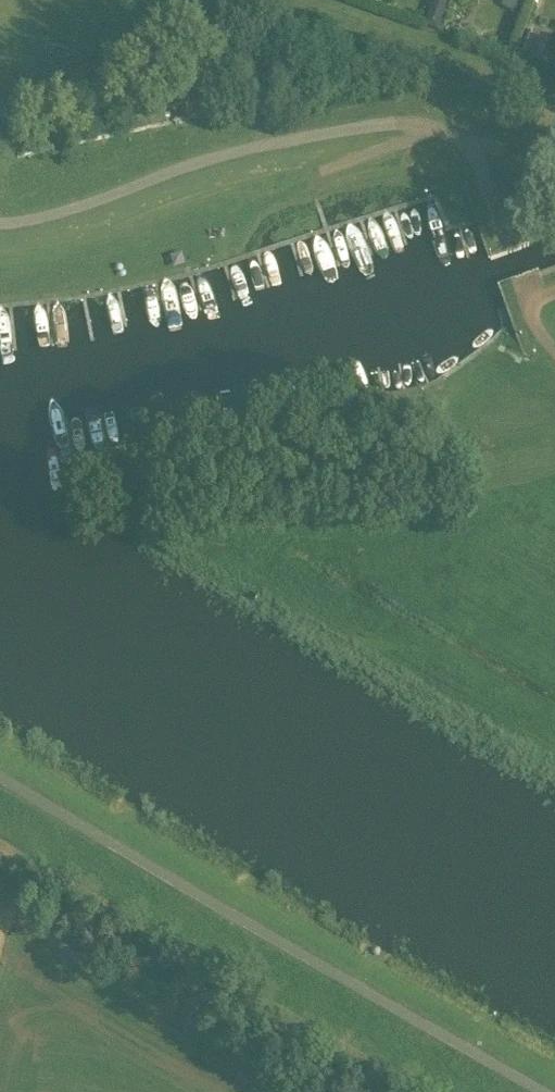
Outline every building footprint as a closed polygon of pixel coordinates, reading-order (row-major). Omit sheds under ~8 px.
[(501,6),(512,12),(520,0),(504,0),(501,6)] [(445,13),(430,8),(424,26),(439,31),(445,13)]
